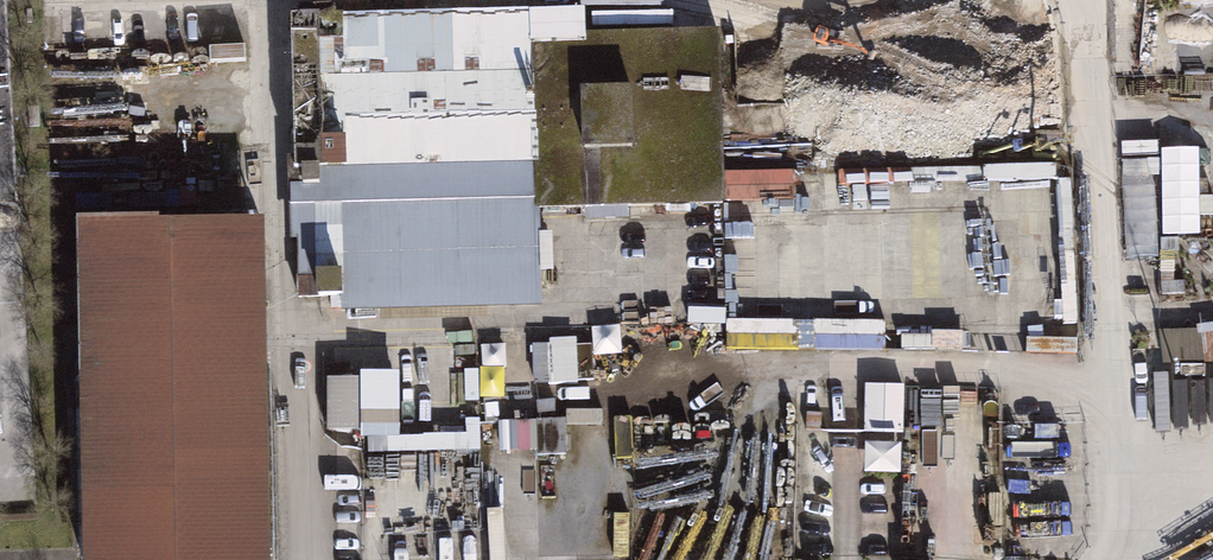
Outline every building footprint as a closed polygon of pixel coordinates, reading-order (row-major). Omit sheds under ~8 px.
[(586,4),(288,13),(296,309),(539,302),(536,205),(725,200),(720,22),(587,26),(586,4)] [(213,50),(212,62),(246,63),(246,51),(213,50)] [(784,197),(784,173),(726,173),(726,197),(784,197)] [(86,244),(90,559),(277,559),(274,329),(272,241),(86,244)] [(679,326),(593,329),(594,356),(680,353),(679,326)] [(577,342),(534,344),(535,383),(578,382),(577,342)] [(328,440),(400,440),(401,379),(328,379),(328,440)] [(866,385),(866,434),(904,434),(904,386),(866,385)] [(561,452),(563,428),(526,425),(524,449),(561,452)]
